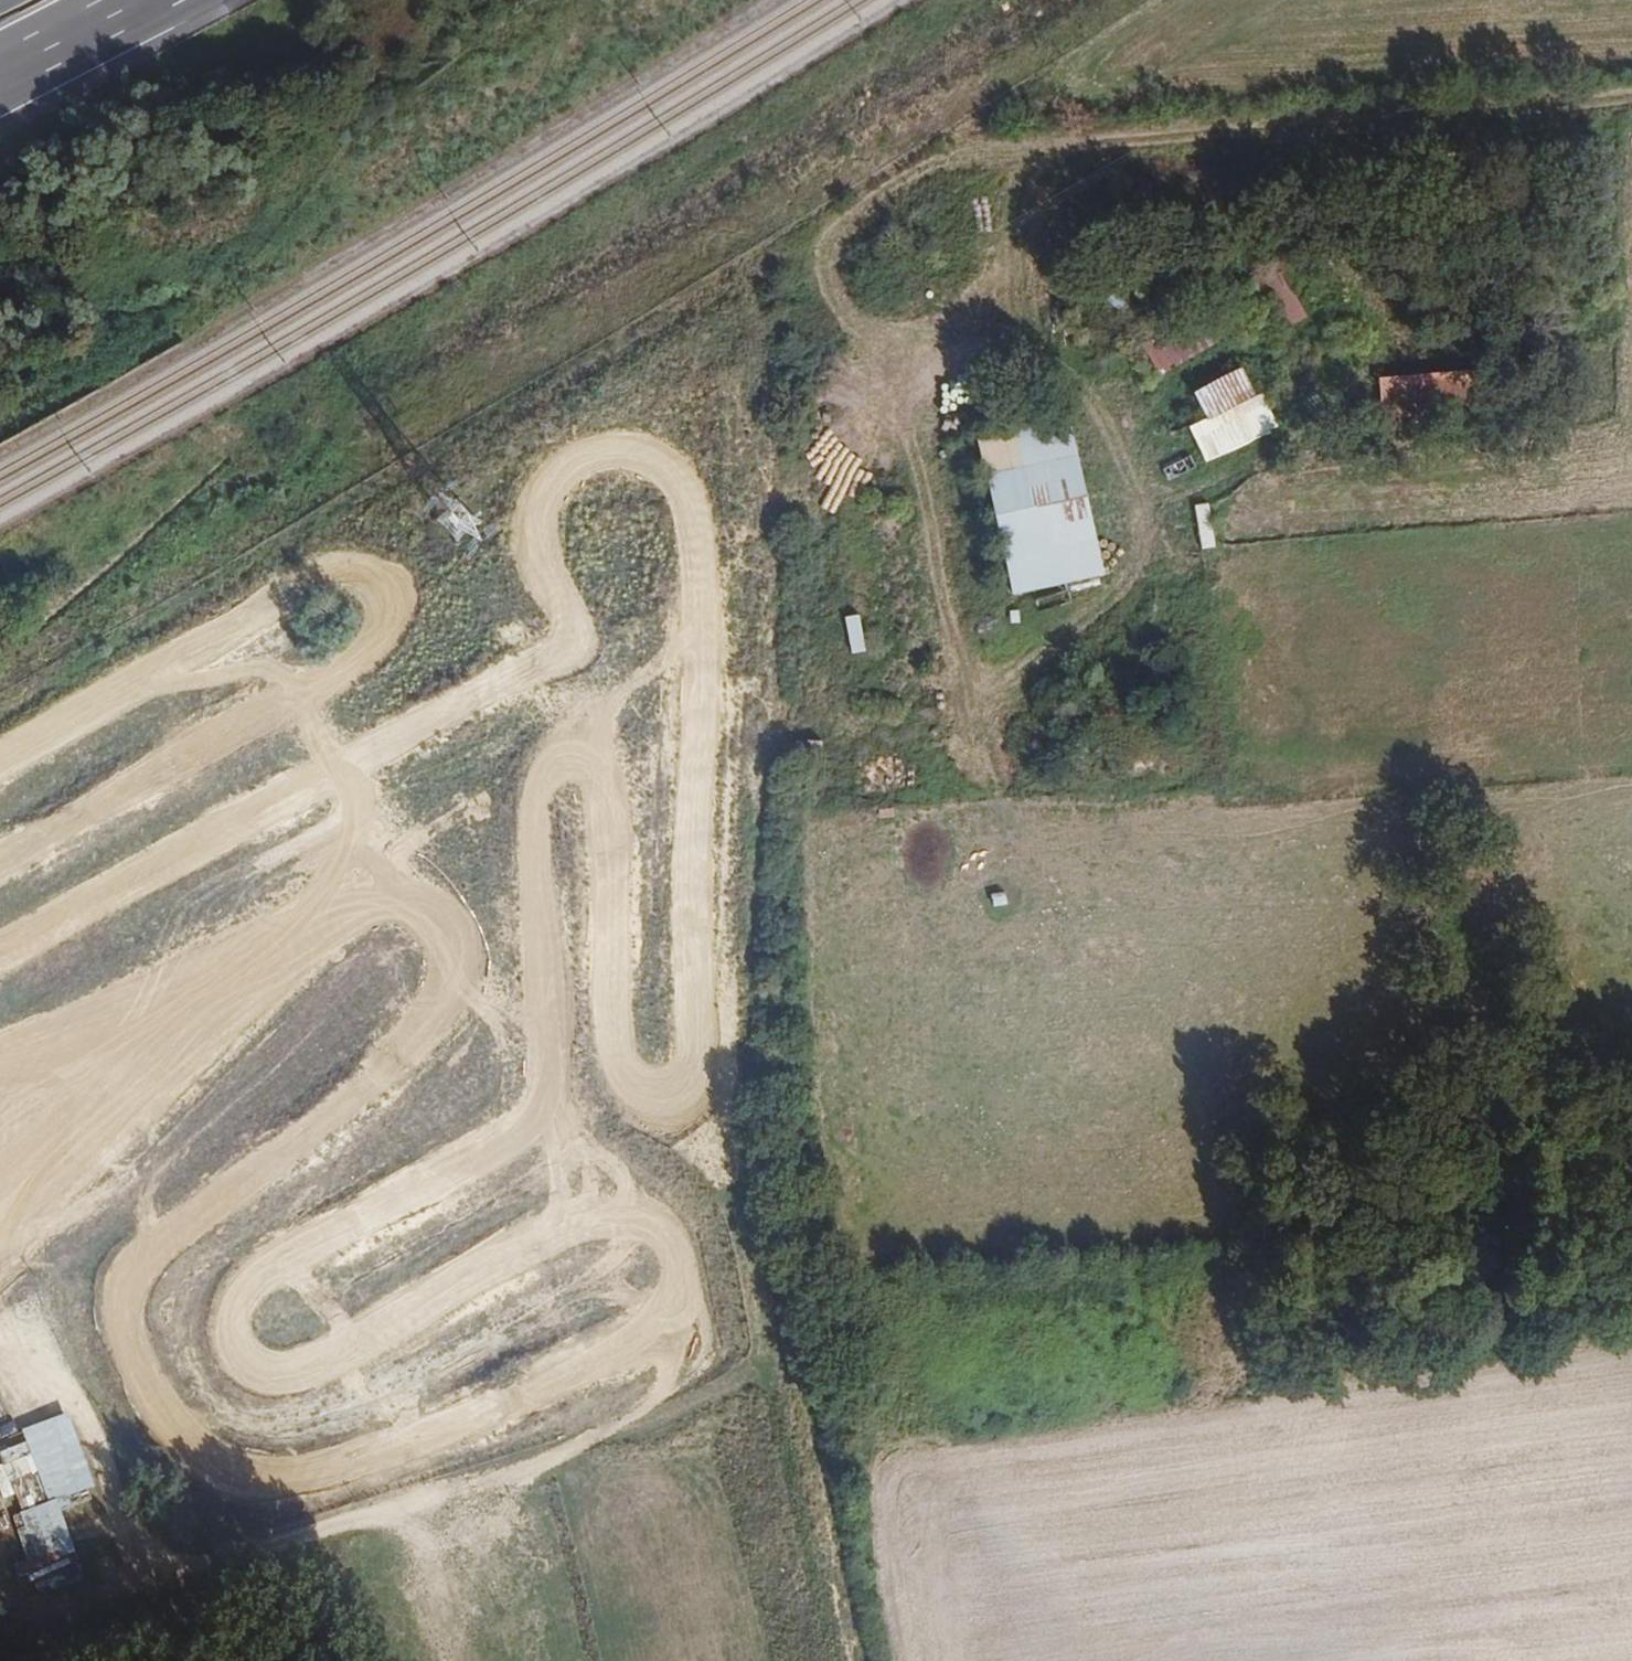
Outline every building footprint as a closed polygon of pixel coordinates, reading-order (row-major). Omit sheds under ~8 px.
[(1207,322),(1148,339),(1157,368),(1215,351),(1207,322)] [(1189,392),(1203,416),(1188,429),(1211,469),(1281,430),(1244,368),(1189,392)] [(1477,375),(1381,375),(1381,418),(1477,418),(1477,375)] [(1105,575),(1069,414),(1038,421),(977,434),(1013,595),(1105,575)] [(1209,505),(1195,508),(1204,553),(1218,550),(1209,505)] [(1020,612),(1011,612),(1011,627),(1020,627),(1020,612)] [(860,618),(846,621),(855,660),(869,657),(860,618)] [(823,746),(807,745),(807,762),(822,762),(823,746)] [(1006,893),(992,895),(994,908),(1008,905),(1006,893)] [(65,1415),(24,1435),(25,1443),(2,1452),(25,1512),(18,1516),(39,1586),(84,1573),(67,1517),(100,1506),(65,1415)]
